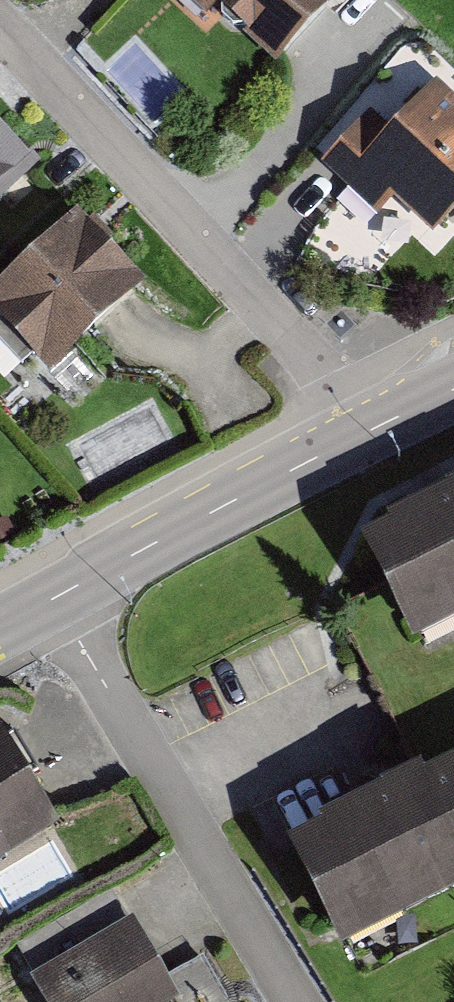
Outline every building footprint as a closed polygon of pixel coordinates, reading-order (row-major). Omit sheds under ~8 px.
[(221,8),(226,2),(296,62),(350,0),(212,0),(221,8)] [(433,240),(453,217),(453,102),(436,85),(392,133),(370,113),(321,165),(325,168),(372,212),(379,219),(393,203),(433,240)] [(0,111),(0,203),(46,159),(0,111)] [(85,212),(0,306),(0,307),(72,371),(158,277),(85,212)] [(391,524),(361,539),(412,638),(453,617),(453,482),(387,517),(391,524)] [(58,826),(1,731),(0,731),(0,861),(58,826)] [(340,959),(453,900),(453,768),(286,853),(340,959)] [(136,915),(35,978),(50,1001),(190,1001),(136,915)]
